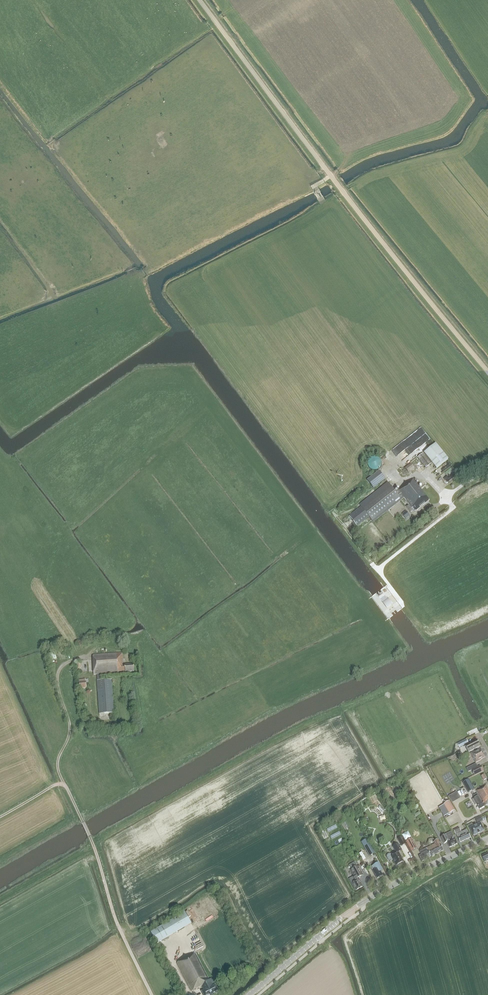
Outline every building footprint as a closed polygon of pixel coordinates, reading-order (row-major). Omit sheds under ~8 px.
[(424,453),(436,469),(448,460),(436,444),(424,453)] [(381,464),(381,463),(381,462),(381,461),(381,460),(380,460),(380,459),(379,458),(378,458),(377,457),(376,457),(375,457),(375,456),(374,457),(373,457),(372,457),(371,458),(370,458),(369,459),(369,460),(368,460),(368,461),(368,462),(368,463),(368,464),(368,465),(368,466),(369,467),(369,468),(370,469),(371,469),(372,470),(373,470),(374,470),(375,470),(376,470),(377,470),(378,469),(379,468),(380,468),(380,467),(381,466),(381,465),(381,464)] [(431,464),(425,456),(420,460),(426,468),(431,464)] [(414,468),(411,464),(405,468),(406,471),(407,472),(409,474),(414,468)] [(382,475),(379,471),(367,480),(370,484),(373,488),(385,479),(382,475)] [(361,507),(349,516),(357,526),(369,517),(373,522),(404,498),(411,507),(410,508),(408,505),(406,507),(411,512),(414,510),(416,512),(430,500),(413,479),(399,490),(396,492),(388,482),(359,505),(361,507)] [(385,595),(380,599),(383,603),(386,608),(392,604),(388,599),(385,595)] [(123,665),(122,653),(93,655),(94,675),(97,674),(99,714),(114,713),(112,679),(101,680),(101,674),(119,673),(119,671),(125,671),(125,672),(134,671),(134,664),(123,665)] [(86,688),(86,682),(88,682),(88,679),(79,680),(80,688),(86,688)] [(459,747),(465,744),(468,743),(466,739),(463,740),(457,743),(459,747)] [(480,746),(477,740),(476,739),(473,741),(465,745),(469,752),(480,746)] [(485,757),(481,749),(477,751),(476,750),(471,753),(476,762),(481,760),(481,759),(485,757)] [(483,771),(481,766),(472,770),(475,775),(483,771)] [(462,783),(470,795),(472,794),(474,798),(472,799),(475,805),(477,805),(478,807),(477,807),(478,809),(479,809),(485,806),(477,793),(476,791),(475,792),(468,779),(462,783)] [(486,805),(487,804),(487,790),(485,786),(477,791),(486,805)] [(457,791),(449,795),(452,802),(460,798),(457,791)] [(441,812),(446,809),(449,814),(455,810),(450,801),(439,807),(441,812)] [(477,825),(476,823),(472,825),(472,824),(468,825),(473,836),(484,831),(480,823),(477,825)] [(467,829),(456,834),(457,836),(460,842),(470,837),(467,831),(467,829)] [(405,840),(411,837),(408,831),(402,834),(405,840)] [(457,844),(453,836),(455,835),(453,831),(441,836),(444,843),(447,842),(450,847),(457,844)] [(396,837),(402,846),(407,843),(401,834),(396,837)] [(366,850),(372,847),(367,838),(361,842),(366,850)] [(412,852),(416,849),(417,848),(412,839),(406,842),(412,852)] [(443,850),(441,845),(438,839),(434,842),(435,843),(426,848),(427,851),(419,855),(422,861),(443,850)] [(386,857),(388,860),(391,861),(393,860),(396,866),(403,862),(400,856),(401,856),(399,852),(402,850),(398,844),(393,847),(397,853),(393,855),(392,854),(389,853),(387,855),(386,857)] [(356,891),(363,887),(360,881),(358,878),(363,875),(358,866),(357,866),(356,865),(357,864),(355,861),(354,862),(349,865),(352,870),(351,870),(355,877),(352,879),(353,881),(351,882),(356,891)] [(380,872),(383,870),(381,867),(379,863),(370,867),(377,879),(382,876),(380,872)] [(191,923),(213,911),(206,899),(184,911),(187,916),(191,923)] [(157,944),(191,924),(191,923),(187,916),(184,911),(175,917),(175,918),(151,932),(157,944)] [(195,953),(177,963),(191,991),(202,986),(204,990),(202,992),(203,994),(213,994),(218,992),(215,985),(212,978),(209,980),(195,953)]
